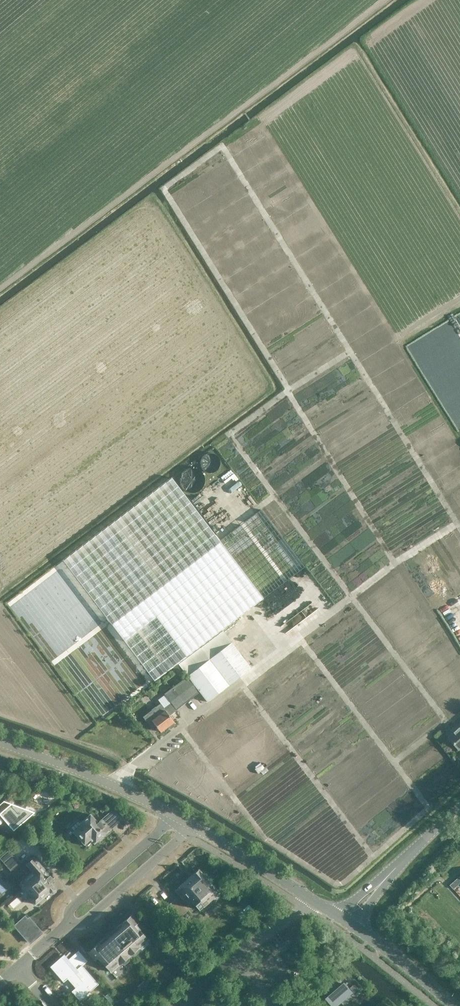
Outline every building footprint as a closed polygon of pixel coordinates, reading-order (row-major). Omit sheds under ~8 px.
[(200,464),(214,471),(220,458),(206,451),(200,464)] [(172,478),(63,560),(154,681),(263,598),(172,478)] [(187,676),(164,694),(166,696),(170,702),(176,709),(200,692),(207,702),(251,668),(232,642),(222,630),(201,646),(178,663),(187,676)] [(160,703),(143,716),(152,728),(156,725),(161,732),(167,727),(168,728),(171,729),(174,726),(175,724),(173,722),(174,721),(169,715),(176,709),(170,702),(164,707),(160,703)] [(459,748),(459,721),(456,725),(458,727),(447,737),(459,750),(459,748)] [(0,804),(0,815),(14,830),(35,812),(4,801),(0,804)] [(81,824),(74,831),(87,846),(93,840),(95,843),(111,829),(110,828),(122,818),(118,815),(112,811),(98,823),(90,814),(80,822),(81,824)] [(9,850),(0,858),(11,871),(21,863),(9,850)] [(33,871),(21,882),(33,896),(30,898),(35,904),(38,902),(39,903),(49,894),(54,894),(57,891),(57,888),(52,882),(54,880),(34,857),(26,864),(33,871)] [(199,869),(175,890),(182,898),(186,894),(199,909),(219,892),(199,869)] [(459,884),(459,877),(450,885),(454,889),(459,884)] [(176,899),(167,907),(175,916),(184,908),(176,899)] [(132,914),(110,933),(130,956),(149,939),(136,925),(139,922),(132,914)] [(25,917),(15,925),(30,943),(42,933),(29,918),(28,920),(25,917)] [(110,933),(89,952),(96,960),(99,958),(111,972),(130,956),(110,933)] [(62,956),(51,966),(52,968),(64,981),(69,988),(88,972),(85,969),(90,965),(78,951),(66,961),(62,956)] [(177,961),(169,967),(174,974),(182,967),(177,961)] [(125,997),(129,1002),(152,983),(148,978),(125,997)] [(324,987),(330,995),(326,998),(333,1005),(334,1005),(340,1000),(343,1004),(354,995),(344,983),(340,986),(334,978),(324,987)]
